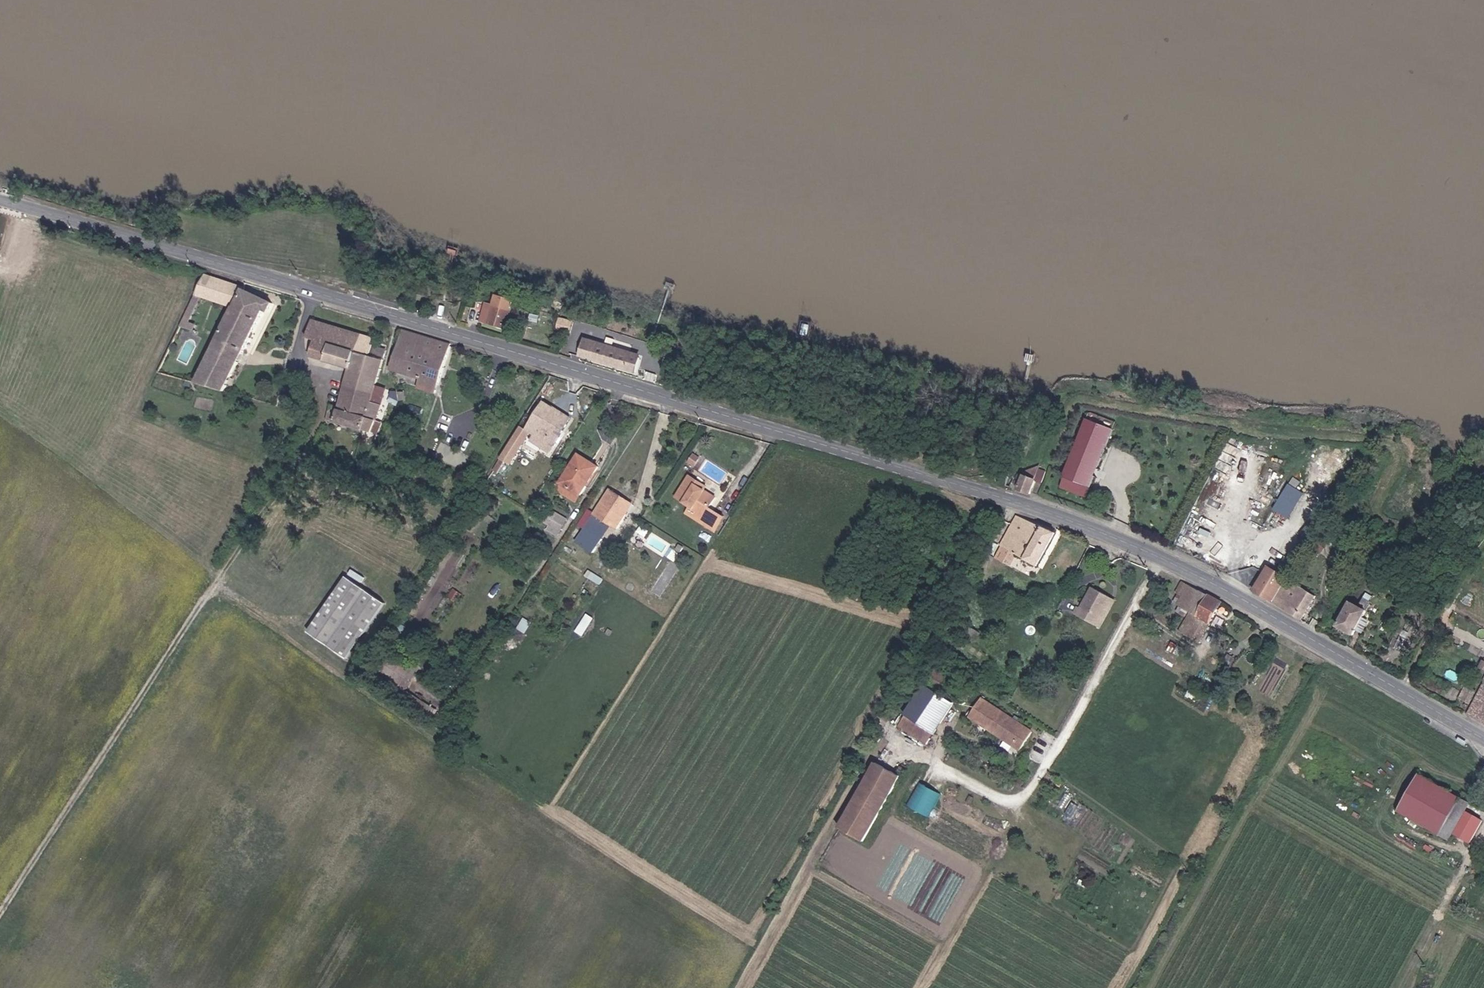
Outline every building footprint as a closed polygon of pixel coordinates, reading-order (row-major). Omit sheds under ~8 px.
[(181,326),(194,332),(198,325),(192,322),(204,298),(234,312),(200,381),(225,389),(264,309),(273,302),(207,275),(181,326)] [(507,330),(515,310),(497,304),(495,310),(489,308),(484,322),(507,330)] [(370,356),(375,338),(313,320),(308,338),(318,342),(313,357),(351,369),(345,389),(376,398),(377,390),(386,361),(370,356)] [(451,346),(404,332),(394,365),(394,369),(400,371),(397,380),(405,382),(407,373),(440,383),(451,346)] [(634,372),(638,359),(587,343),(583,356),(634,372)] [(376,398),(345,389),(339,409),(333,408),(329,420),(365,431),(366,428),(376,398)] [(387,394),(377,390),(376,398),(366,428),(374,431),(387,394)] [(556,446),(571,419),(554,409),(538,435),(556,446)] [(1093,500),(1122,435),(1115,432),(1096,423),(1068,490),(1093,500)] [(1115,432),(1122,435),(1134,440),(1137,432),(1118,424),(1115,432)] [(513,462),(531,432),(522,427),(496,467),(501,470),(509,459),(513,462)] [(582,496),(600,466),(581,454),(563,484),(582,496)] [(1057,468),(1048,464),(1043,478),(1041,481),(1050,485),(1057,468)] [(692,473),(689,477),(706,487),(708,484),(692,473)] [(1030,476),(1024,493),(1035,495),(1041,481),(1043,478),(1030,476)] [(706,487),(689,477),(676,498),(697,511),(692,520),(711,530),(716,522),(710,518),(723,497),(706,487)] [(1288,517),(1305,492),(1289,481),(1272,507),(1288,517)] [(617,526),(632,502),(613,490),(597,515),(617,526)] [(560,536),(570,518),(553,509),(547,519),(553,524),(549,530),(560,536)] [(1049,529),(1022,517),(1005,548),(1040,569),(1061,536),(1049,529)] [(595,551),(602,539),(587,530),(579,542),(595,551)] [(1010,577),(1016,566),(1006,560),(1000,571),(1010,577)] [(1324,586),(1335,567),(1329,564),(1318,583),(1324,586)] [(1275,607),(1289,582),(1266,569),(1252,594),(1275,607)] [(368,591),(348,577),(337,591),(358,606),(368,591)] [(1274,610),(1302,626),(1322,591),(1315,586),(1310,593),(1289,582),(1275,607),(1274,610)] [(1191,619),(1182,635),(1204,648),(1213,632),(1201,625),(1213,603),(1200,595),(1179,583),(1173,596),(1186,602),(1181,613),(1191,619)] [(368,591),(358,606),(330,646),(347,658),(386,603),(368,591)] [(1084,607),(1077,618),(1105,634),(1115,615),(1111,613),(1116,603),(1100,594),(1090,611),(1084,607)] [(1353,607),(1340,633),(1355,641),(1369,615),(1365,613),(1369,604),(1362,600),(1357,608),(1353,607)] [(1201,625),(1213,632),(1225,610),(1213,603),(1201,625)] [(585,634),(593,616),(586,612),(578,631),(585,634)] [(267,649),(276,636),(267,630),(258,643),(267,649)] [(407,689),(416,674),(390,658),(380,674),(407,689)] [(957,682),(938,670),(928,686),(946,698),(957,682)] [(926,689),(898,729),(926,749),(953,708),(926,689)] [(996,728),(992,734),(1021,754),(1033,736),(983,702),(972,720),(981,727),(985,720),(996,728)] [(1477,705),(1470,717),(1482,724),(1483,720),(1483,709),(1477,705)] [(981,727),(992,734),(996,728),(985,720),(981,727)] [(899,780),(876,765),(839,830),(862,845),(899,780)] [(1419,780),(1399,816),(1441,840),(1462,804),(1419,780)] [(909,806),(932,816),(942,792),(919,782),(909,806)] [(1462,804),(1441,840),(1451,845),(1455,837),(1467,816),(1471,809),(1462,804)] [(1455,837),(1472,846),(1483,827),(1483,825),(1467,816),(1455,837)] [(121,980),(117,987),(139,987),(121,980)]
